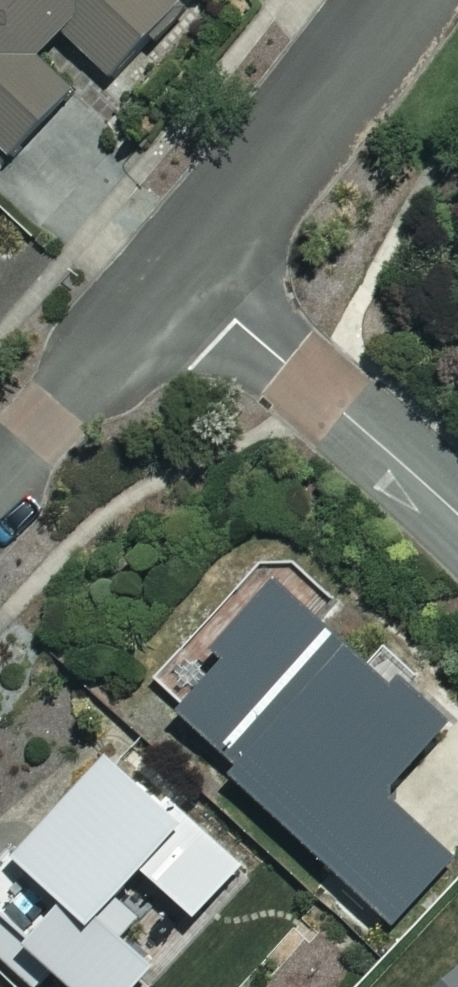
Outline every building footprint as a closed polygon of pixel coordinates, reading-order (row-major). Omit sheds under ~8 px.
[(13,156),(82,83),(47,49),(64,31),(115,80),(183,8),(175,0),(0,0),(0,143),(13,156)] [(235,656),(177,715),(394,927),(457,861),(388,793),(450,729),(280,562),(211,633),(235,656)] [(118,752),(24,857),(71,900),(31,943),(80,986),(134,986),(154,965),(101,917),(145,868),(198,916),(244,865),(118,752)] [(445,986),(457,986),(457,975),(445,986)]
